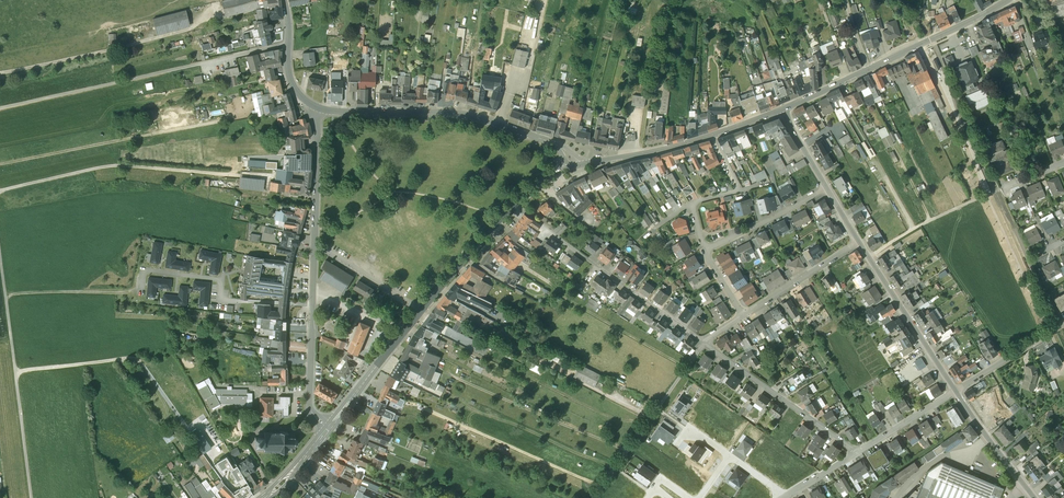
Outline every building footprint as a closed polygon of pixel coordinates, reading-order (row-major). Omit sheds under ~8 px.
[(221,0),(226,16),(257,8),(256,0),(222,0),(221,0)] [(899,8),(893,0),(890,2),(895,10),(899,8)] [(975,2),(973,3),(978,12),(984,8),(987,6),(985,3),(982,5),(979,0),(974,0),(975,2)] [(1055,1),(1051,3),(1046,5),(1051,18),(1063,14),(1063,0),(1058,0),(1055,1)] [(954,5),(948,8),(951,14),(957,11),(954,5)] [(268,10),(265,10),(266,15),(271,14),(275,13),(275,6),(272,7),(268,8),(268,10)] [(1015,6),(1007,9),(1013,23),(1020,20),(1017,12),(1015,6)] [(257,9),(259,20),(266,18),(266,15),(265,10),(265,8),(263,8),(257,9)] [(1007,9),(999,13),(1002,19),(1005,26),(1007,25),(1008,27),(1009,26),(1009,25),(1013,23),(1007,9)] [(185,10),(153,18),(157,34),(189,26),(185,10)] [(424,10),(421,22),(426,23),(430,11),(424,10)] [(951,25),(944,11),(940,14),(939,14),(944,23),(939,25),(941,30),(951,25)] [(957,11),(951,14),(956,23),(961,20),(957,11)] [(999,13),(992,16),(995,22),(1002,19),(999,13)] [(833,27),(838,25),(833,14),(828,16),(833,27)] [(944,23),(939,14),(936,15),(935,18),(939,25),(944,23)] [(995,22),(992,16),(982,20),(983,23),(985,27),(990,25),(991,25),(991,24),(995,22)] [(259,20),(256,20),(260,36),(270,34),(269,29),(267,23),(266,19),(259,20)] [(1002,19),(995,22),(996,24),(1000,22),(1002,28),(1005,27),(1004,26),(1005,26),(1002,19)] [(896,20),(890,22),(892,29),(884,31),(886,40),(900,35),(896,20)] [(990,25),(985,27),(983,23),(976,26),(978,32),(976,32),(980,42),(984,41),(992,44),(993,46),(981,51),(985,60),(990,58),(992,60),(996,58),(995,56),(1003,53),(1000,45),(999,40),(997,41),(994,33),(994,34),(990,25)] [(465,28),(458,27),(458,28),(457,35),(464,37),(465,28)] [(878,30),(869,32),(873,46),(879,44),(877,38),(875,32),(878,31),(878,30)] [(1019,30),(1011,33),(1015,42),(1023,39),(1021,34),(1019,30)] [(1042,31),(1033,34),(1036,42),(1038,46),(1051,40),(1047,30),(1043,32),(1042,31)] [(873,46),(869,32),(860,35),(860,36),(864,35),(866,41),(868,47),(873,46)] [(270,34),(260,36),(261,39),(262,45),(272,43),(270,34)] [(116,35),(108,35),(108,47),(116,47),(116,35)] [(740,46),(748,44),(747,37),(739,39),(740,46)] [(836,50),(838,53),(841,52),(841,50),(837,40),(832,41),(833,44),(836,50)] [(482,51),(485,52),(486,48),(486,42),(479,42),(478,53),(481,54),(482,51)] [(833,44),(826,47),(828,53),(836,50),(833,44)] [(823,54),(819,45),(814,47),(817,53),(819,52),(820,55),(823,54)] [(979,52),(976,45),(969,48),(972,55),(979,52)] [(282,48),(259,53),(260,57),(258,58),(259,62),(265,60),(280,58),(281,57),(282,48)] [(493,49),(486,48),(485,52),(484,59),(490,60),(491,53),(492,53),(493,49)] [(520,49),(516,48),(512,64),(524,67),(529,51),(525,50),(520,49)] [(828,53),(826,54),(831,67),(832,67),(836,65),(842,63),(841,61),(838,53),(836,50),(828,53)] [(918,51),(908,56),(909,59),(908,60),(909,61),(910,61),(915,59),(916,59),(920,67),(921,67),(922,71),(926,69),(918,51)] [(310,52),(302,53),(304,66),(315,65),(314,60),(314,59),(313,52),(310,52)] [(815,61),(809,63),(807,59),(807,60),(804,60),(806,63),(808,67),(809,68),(810,74),(811,83),(811,90),(818,88),(817,70),(818,70),(819,70),(821,70),(821,63),(823,62),(820,55),(819,52),(817,53),(812,55),(815,61)] [(256,53),(247,56),(251,72),(261,70),(259,62),(258,58),(258,57),(256,53)] [(952,55),(945,58),(948,65),(955,63),(952,55)] [(461,65),(460,70),(468,71),(470,58),(462,57),(461,65)] [(280,58),(265,60),(267,68),(274,67),(281,66),(280,58)] [(856,58),(852,60),(851,59),(850,59),(847,60),(852,71),(861,67),(857,58),(856,58)] [(906,60),(897,65),(902,76),(907,74),(911,72),(910,69),(907,62),(906,60)] [(981,84),(974,87),(973,82),(979,79),(977,75),(978,74),(975,68),(974,68),(971,61),(967,62),(967,61),(959,64),(959,66),(956,67),(958,73),(957,73),(961,81),(962,81),(964,86),(965,85),(967,90),(966,90),(968,95),(967,96),(970,104),(971,103),(974,102),(977,108),(985,104),(989,103),(986,95),(987,95),(984,88),(983,88),(981,84)] [(888,69),(887,70),(888,72),(889,72),(893,80),(902,76),(897,65),(888,69)] [(360,76),(362,76),(362,72),(368,73),(368,76),(375,77),(376,74),(376,66),(372,66),(372,72),(368,72),(368,67),(366,67),(361,67),(361,73),(360,76)] [(238,67),(224,69),(226,78),(240,75),(238,67)] [(274,67),(267,68),(264,69),(266,78),(275,75),(274,67)] [(930,89),(935,86),(926,69),(922,71),(916,74),(913,67),(910,69),(911,72),(907,74),(911,83),(913,82),(918,94),(930,89)] [(882,69),(872,74),(874,78),(877,83),(879,88),(877,89),(877,90),(879,94),(886,90),(880,76),(885,74),(882,69)] [(768,71),(768,70),(762,72),(764,78),(771,76),(768,71)] [(340,72),(331,72),(331,81),(340,81),(340,72)] [(361,73),(351,73),(351,74),(347,74),(347,80),(347,81),(349,82),(349,90),(356,91),(356,88),(356,81),(360,81),(360,76),(361,73)] [(494,76),(483,74),(481,84),(481,85),(485,86),(485,84),(496,86),(500,86),(501,85),(502,77),(494,76)] [(201,75),(194,76),(195,84),(203,82),(201,75)] [(810,75),(801,79),(801,80),(803,84),(804,86),(811,83),(810,75)] [(869,75),(864,77),(867,83),(868,84),(869,86),(871,91),(872,92),(874,98),(880,95),(879,94),(877,90),(876,90),(871,79),(869,75)] [(375,77),(368,76),(362,76),(360,76),(360,81),(356,81),(356,88),(362,87),(362,91),(367,91),(368,85),(375,86),(375,85),(375,77)] [(400,76),(397,76),(397,85),(402,86),(404,86),(405,76),(400,76)] [(313,78),(309,77),(307,88),(322,91),(324,80),(317,79),(313,78)] [(867,83),(864,77),(854,83),(858,91),(862,89),(866,87),(865,84),(867,83)] [(803,84),(801,80),(800,80),(798,78),(793,80),(795,86),(799,95),(811,90),(811,83),(804,86),(803,84)] [(273,79),(270,80),(270,82),(268,83),(269,89),(270,88),(271,92),(281,90),(282,90),(280,83),(279,83),(278,79),(276,79),(273,79)] [(429,82),(429,81),(428,84),(436,85),(436,87),(440,88),(441,81),(430,79),(429,82)] [(456,80),(452,82),(450,82),(448,90),(446,97),(455,99),(458,83),(459,80),(456,80)] [(772,80),(762,84),(764,89),(768,88),(770,94),(771,94),(769,87),(774,86),(772,81),(772,80)] [(777,80),(772,81),(774,86),(778,98),(780,104),(789,100),(785,90),(782,81),(778,82),(777,80)] [(340,81),(331,81),(331,92),(342,92),(342,81),(340,81)] [(445,81),(441,96),(446,97),(448,90),(450,82),(445,81)] [(918,94),(913,82),(911,83),(908,85),(914,98),(919,95),(918,94)] [(1022,95),(1017,83),(1012,85),(1017,97),(1022,95)] [(428,84),(426,96),(426,102),(431,102),(432,96),(430,96),(431,91),(435,92),(436,87),(436,85),(428,84)] [(557,120),(558,120),(559,120),(560,117),(565,118),(566,120),(567,115),(565,114),(568,104),(584,108),(586,101),(572,97),(575,86),(566,84),(558,119),(557,120)] [(752,88),(753,91),(759,89),(760,94),(758,95),(759,99),(762,98),(766,96),(764,89),(762,84),(752,88)] [(559,85),(557,95),(563,96),(566,86),(559,85)] [(500,86),(496,86),(492,98),(500,100),(502,92),(500,91),(500,86)] [(670,87),(663,86),(660,112),(667,112),(670,87)] [(792,87),(789,88),(793,98),(799,95),(795,86),(792,87)] [(871,91),(869,86),(866,87),(862,89),(864,96),(872,92),(871,91)] [(540,89),(534,88),(532,98),(538,100),(540,89)] [(785,90),(789,100),(793,98),(789,88),(788,88),(785,90)] [(842,95),(839,89),(833,91),(836,97),(837,100),(839,103),(844,100),(843,98),(842,95)] [(923,104),(935,99),(933,95),(930,89),(918,94),(919,95),(923,104)] [(391,93),(384,93),(384,91),(380,90),(379,93),(379,103),(391,104),(391,96),(391,93)] [(422,91),(416,90),(416,92),(415,95),(414,95),(414,101),(423,102),(426,102),(426,96),(423,96),(421,95),(422,94),(422,91)] [(474,99),(468,97),(466,102),(470,104),(478,106),(480,91),(475,90),(474,99)] [(268,107),(265,94),(264,94),(261,95),(260,91),(251,93),(256,116),(265,115),(270,114),(268,107)] [(367,91),(362,91),(361,100),(357,100),(356,106),(367,107),(367,91)] [(435,92),(431,91),(430,96),(432,96),(431,102),(438,102),(438,92),(435,92)] [(468,93),(461,91),(459,100),(466,102),(468,97),(468,93)] [(753,91),(739,96),(739,98),(743,107),(745,113),(759,108),(759,107),(755,96),(753,91)] [(836,97),(833,91),(826,95),(827,98),(830,103),(837,100),(836,97)] [(863,102),(858,91),(852,94),(849,95),(843,98),(844,100),(847,105),(851,103),(853,107),(863,102)] [(293,108),(289,92),(283,94),(287,104),(282,105),(284,110),(288,109),(288,110),(293,108)] [(342,92),(331,92),(331,93),(331,99),(331,101),(342,101),(342,92)] [(864,96),(862,97),(866,104),(869,105),(875,103),(873,99),(874,98),(872,92),(864,96)] [(270,93),(265,94),(268,107),(274,105),(272,96),(271,97),(270,93)] [(405,95),(405,94),(402,94),(402,99),(401,102),(414,103),(414,101),(414,95),(407,95),(405,95)] [(646,97),(633,95),(632,105),(644,107),(646,97)] [(767,96),(766,97),(769,103),(771,108),(780,104),(778,98),(774,100),(772,95),(771,95),(767,96)] [(918,107),(923,104),(919,95),(914,98),(918,107)] [(940,97),(935,99),(940,110),(944,108),(940,97)] [(490,104),(483,101),(482,107),(496,112),(500,100),(492,98),(490,104)] [(739,98),(732,98),(736,107),(736,109),(740,108),(743,107),(739,98)] [(827,98),(818,102),(824,114),(833,109),(830,103),(827,98)] [(762,106),(759,107),(759,108),(761,112),(771,109),(771,108),(769,103),(765,105),(762,106)] [(581,119),(584,108),(568,104),(565,114),(567,115),(574,117),(581,119)] [(274,105),(268,107),(270,114),(284,110),(282,105),(275,107),(274,105)] [(813,105),(805,109),(806,112),(810,118),(811,118),(818,114),(813,105)] [(847,105),(842,108),(845,115),(851,112),(847,105)] [(803,106),(794,110),(797,116),(799,115),(803,113),(806,112),(805,109),(803,106)] [(594,109),(585,107),(583,114),(589,115),(592,116),(593,114),(594,109)] [(293,108),(288,110),(288,109),(284,110),(285,116),(289,116),(290,121),(296,120),(294,108),(293,108)] [(736,109),(732,110),(729,111),(733,121),(743,118),(740,108),(736,109)] [(842,108),(835,112),(840,120),(845,117),(844,116),(845,115),(842,108)] [(517,111),(512,110),(510,116),(509,121),(518,124),(522,113),(517,111)] [(935,112),(928,115),(940,142),(947,139),(935,112)] [(530,116),(522,113),(518,124),(530,128),(531,122),(528,121),(530,116)] [(803,113),(799,115),(805,123),(808,121),(803,113)] [(558,119),(541,114),(541,116),(540,115),(537,131),(536,131),(553,135),(557,120),(558,119)] [(285,116),(278,118),(278,119),(280,129),(287,127),(286,122),(285,116)] [(539,119),(533,117),(531,122),(530,128),(537,131),(538,125),(537,125),(539,119)] [(581,119),(574,117),(572,125),(579,127),(579,125),(581,119)] [(613,117),(612,120),(611,126),(610,128),(611,128),(617,129),(618,123),(623,124),(624,119),(613,117)] [(304,118),(299,118),(301,124),(295,125),(298,135),(306,133),(306,135),(310,134),(311,134),(311,132),(309,122),(306,123),(304,118)] [(612,120),(603,118),(602,124),(607,126),(611,126),(612,120)] [(779,118),(763,124),(768,134),(771,133),(775,141),(780,139),(785,147),(793,142),(779,118)] [(808,121),(805,123),(810,131),(817,126),(812,118),(810,119),(808,121)] [(559,120),(558,120),(554,135),(566,139),(568,132),(563,131),(566,122),(559,120)] [(662,121),(656,121),(655,125),(655,127),(655,130),(654,130),(656,140),(655,140),(655,142),(663,141),(664,141),(664,139),(665,134),(663,133),(661,134),(662,121)] [(762,122),(752,126),(756,135),(764,132),(765,135),(768,134),(763,124),(762,122)] [(713,124),(708,126),(709,132),(718,128),(717,123),(713,124)] [(600,130),(599,138),(604,140),(605,137),(607,126),(602,124),(600,130)] [(288,127),(287,127),(280,129),(282,135),(293,134),(293,136),(298,135),(295,125),(288,127)] [(570,133),(568,132),(566,139),(575,141),(578,130),(579,127),(572,125),(570,133)] [(671,126),(666,125),(665,134),(664,139),(664,141),(664,145),(670,144),(675,142),(675,137),(671,138),(671,126)] [(702,128),(698,130),(699,135),(709,132),(708,126),(707,125),(701,126),(702,128)] [(655,127),(650,128),(650,131),(648,132),(649,136),(647,137),(649,143),(655,142),(655,140),(656,140),(654,130),(655,130),(655,127)] [(889,134),(885,127),(877,131),(879,133),(881,137),(886,147),(893,144),(892,141),(889,134)] [(695,129),(689,128),(688,129),(687,138),(699,135),(698,130),(695,130),(695,129)] [(597,129),(594,137),(590,136),(589,144),(602,147),(607,148),(608,142),(604,141),(604,140),(599,138),(600,130),(597,129)] [(618,129),(614,144),(608,142),(607,148),(613,150),(618,151),(622,130),(618,129)] [(610,135),(609,137),(608,142),(614,144),(618,129),(617,129),(615,136),(610,135)] [(744,129),(734,133),(736,138),(739,137),(741,141),(742,143),(739,144),(741,149),(744,148),(743,146),(751,143),(749,140),(744,129)] [(582,131),(578,130),(575,141),(589,144),(590,136),(590,133),(582,131)] [(889,134),(892,141),(901,137),(898,132),(894,134),(893,131),(889,134)] [(734,133),(726,136),(728,142),(733,140),(736,138),(734,133)] [(287,149),(304,148),(303,138),(305,138),(310,138),(310,134),(304,135),(304,134),(293,136),(293,135),(286,136),(287,149)] [(847,134),(839,139),(842,144),(850,140),(847,134)] [(822,135),(816,139),(818,143),(821,141),(824,145),(827,144),(823,137),(822,135)] [(728,142),(726,136),(718,138),(721,145),(722,144),(726,153),(733,150),(728,142)] [(825,136),(823,137),(827,144),(829,148),(832,146),(825,136)] [(1054,137),(1054,136),(1046,139),(1049,145),(1056,142),(1054,137)] [(733,140),(728,142),(733,150),(735,154),(736,155),(737,157),(740,155),(741,156),(743,155),(742,153),(741,151),(741,149),(739,144),(738,144),(736,145),(733,140)] [(1002,140),(986,146),(989,154),(991,153),(992,155),(989,156),(993,166),(996,165),(997,166),(995,167),(998,175),(1014,169),(1011,161),(1008,162),(1007,160),(1011,158),(1007,149),(1003,150),(1002,149),(1005,148),(1002,140)] [(1049,145),(1054,158),(1059,156),(1059,154),(1063,152),(1063,148),(1061,140),(1056,142),(1049,145)] [(818,143),(813,146),(815,151),(814,151),(816,154),(817,153),(819,158),(827,154),(828,153),(824,145),(821,141),(818,143)] [(864,141),(861,143),(871,159),(876,156),(871,148),(869,149),(864,141)] [(793,142),(785,147),(789,155),(798,150),(793,142)] [(699,147),(698,144),(689,146),(692,153),(693,155),(695,154),(700,152),(699,147)] [(843,154),(838,144),(833,147),(838,157),(843,154)] [(711,145),(705,147),(705,149),(707,148),(711,157),(716,156),(711,145)] [(689,146),(682,148),(685,156),(687,155),(692,153),(689,146)] [(682,148),(672,151),(674,156),(673,156),(675,159),(678,158),(680,157),(685,156),(682,148)] [(672,151),(660,155),(662,160),(665,159),(668,166),(676,163),(675,159),(673,156),(674,156),(672,151)] [(852,154),(855,161),(860,158),(856,151),(852,154)] [(889,153),(894,163),(898,161),(893,151),(889,153)] [(311,153),(306,153),(306,152),(294,153),(294,154),(286,154),(285,154),(285,169),(292,170),(296,170),(298,171),(306,171),(306,170),(311,171),(311,153)] [(693,156),(691,157),(691,158),(693,161),(697,169),(701,167),(695,154),(693,155),(693,156)] [(781,157),(779,154),(771,158),(781,175),(788,171),(785,166),(781,157)] [(827,154),(819,158),(825,168),(831,166),(833,164),(827,154)] [(660,155),(653,157),(657,165),(663,163),(662,160),(660,155)] [(716,156),(711,157),(711,159),(715,165),(719,163),(716,156)] [(653,157),(641,159),(647,169),(648,170),(651,167),(657,165),(653,157)] [(804,158),(795,164),(796,167),(798,170),(807,164),(804,158)] [(641,159),(630,161),(635,169),(638,167),(641,172),(643,172),(647,169),(641,159)] [(711,159),(707,161),(705,162),(706,165),(709,168),(715,165),(711,159)] [(630,161),(621,164),(623,168),(625,172),(630,170),(635,178),(638,176),(635,169),(630,161)] [(685,169),(683,164),(681,164),(680,161),(677,163),(685,176),(689,174),(685,169)] [(793,162),(785,166),(788,171),(796,167),(795,164),(793,162)] [(838,162),(833,164),(831,166),(833,170),(840,167),(838,162)] [(663,163),(657,165),(657,166),(657,165),(661,172),(666,170),(666,169),(663,163)] [(621,164),(612,167),(615,172),(617,171),(619,171),(622,176),(622,175),(626,174),(625,172),(623,168),(621,164)] [(673,165),(666,169),(666,170),(668,174),(672,173),(676,171),(673,165)] [(701,167),(697,169),(697,170),(699,174),(702,172),(704,174),(710,171),(709,168),(706,165),(701,167)] [(612,167),(607,168),(606,166),(601,169),(608,179),(611,183),(616,179),(612,173),(615,172),(612,167)] [(635,169),(638,176),(640,178),(645,175),(643,172),(641,172),(638,167),(635,169)] [(276,180),(276,182),(279,183),(284,183),(290,184),(291,179),(291,173),(292,170),(285,169),(277,168),(276,180)] [(601,169),(588,175),(589,176),(591,182),(594,186),(606,180),(608,179),(601,169)] [(647,169),(643,172),(645,175),(647,179),(648,178),(652,176),(650,174),(648,170),(647,169)] [(630,170),(625,172),(626,174),(628,177),(629,179),(630,181),(635,178),(630,170)] [(761,172),(754,175),(757,181),(757,182),(764,178),(761,172)] [(311,173),(306,173),(305,181),(296,180),(295,184),(301,185),(305,186),(309,186),(311,173)] [(675,178),(672,173),(668,174),(667,175),(667,177),(668,177),(671,181),(675,178)] [(265,179),(240,176),(239,180),(238,187),(263,190),(265,179)] [(589,176),(586,178),(585,177),(581,178),(584,184),(586,189),(587,190),(590,189),(588,183),(591,182),(589,176)] [(640,178),(638,176),(635,178),(630,181),(632,185),(632,186),(633,187),(642,182),(640,178)] [(652,176),(648,178),(653,186),(656,184),(652,176)] [(841,176),(833,180),(843,196),(848,193),(846,189),(847,188),(845,184),(846,183),(841,176)] [(1063,191),(1058,177),(1047,181),(1053,195),(1063,191)] [(581,178),(574,182),(576,186),(577,185),(582,195),(585,193),(588,192),(587,190),(586,189),(584,184),(581,178)] [(792,178),(787,181),(789,185),(790,185),(791,188),(796,185),(792,178)] [(616,179),(611,183),(614,187),(615,188),(620,184),(616,179)] [(629,179),(625,181),(624,182),(627,187),(628,188),(629,188),(632,186),(632,185),(630,181),(629,179)] [(270,182),(269,190),(275,190),(278,191),(279,183),(276,182),(270,182)] [(1039,182),(1035,184),(1027,188),(1030,196),(1032,200),(1034,200),(1044,195),(1039,182)] [(291,184),(290,184),(284,183),(283,192),(294,193),(294,190),(290,189),(291,184)] [(625,190),(620,184),(615,188),(619,193),(620,194),(625,190)] [(649,191),(645,184),(640,187),(644,194),(649,191)] [(686,196),(694,191),(690,184),(682,189),(686,196)] [(305,186),(301,185),(300,190),(300,194),(308,195),(309,186),(305,186)] [(569,185),(556,193),(559,198),(562,202),(563,201),(567,206),(573,210),(581,202),(573,189),(572,190),(569,185)] [(582,195),(577,185),(576,186),(573,189),(581,202),(587,196),(585,193),(582,195)] [(789,185),(779,191),(784,200),(789,197),(791,197),(793,196),(793,194),(795,194),(791,188),(790,185),(789,185)] [(615,188),(614,187),(609,192),(613,197),(619,193),(615,188)] [(1020,190),(1013,193),(1016,199),(1012,200),(1015,208),(1024,205),(1026,204),(1024,198),(1020,190)] [(777,195),(773,196),(776,205),(781,204),(777,195)] [(581,202),(573,210),(579,215),(592,202),(587,196),(581,202)] [(769,198),(767,197),(764,197),(764,198),(757,200),(761,213),(768,211),(768,210),(776,208),(776,205),(773,196),(769,198)] [(1034,200),(1032,200),(1030,196),(1027,197),(1031,206),(1036,204),(1034,200)] [(677,203),(672,197),(667,200),(671,207),(677,203)] [(815,204),(813,205),(814,205),(817,211),(827,205),(826,202),(824,200),(823,199),(815,204)] [(747,200),(734,204),(735,210),(738,209),(740,214),(750,212),(749,206),(747,200)] [(812,200),(806,203),(809,208),(814,205),(813,205),(815,204),(812,200)] [(864,206),(860,200),(848,208),(851,213),(852,213),(858,209),(864,206)] [(550,202),(548,203),(547,201),(543,204),(541,204),(540,205),(540,207),(539,207),(545,214),(549,211),(550,212),(549,213),(551,217),(556,213),(552,209),(551,207),(552,206),(550,202)] [(827,205),(817,211),(820,217),(825,215),(830,211),(830,210),(829,208),(827,205)] [(307,208),(296,207),(295,210),(295,212),(295,213),(305,215),(307,208)] [(721,209),(717,210),(707,213),(709,218),(711,224),(710,225),(709,225),(714,228),(717,224),(720,223),(719,221),(724,220),(723,214),(722,209),(721,209)] [(866,209),(861,212),(865,218),(870,216),(866,209)] [(287,211),(281,210),(279,220),(284,221),(285,221),(286,215),(287,211)] [(805,210),(792,217),(793,219),(797,226),(810,219),(805,210)] [(290,212),(289,211),(287,211),(286,215),(299,219),(298,223),(302,224),(305,215),(295,213),(293,212),(290,212)] [(861,212),(861,211),(860,212),(854,216),(852,216),(857,223),(865,218),(861,212)] [(651,212),(648,214),(654,222),(657,220),(651,212)] [(541,225),(524,213),(512,229),(517,233),(520,236),(525,230),(529,225),(532,227),(533,226),(538,229),(541,225)] [(624,215),(620,217),(624,224),(628,222),(624,215)] [(819,222),(817,223),(819,228),(825,224),(830,221),(828,217),(826,218),(819,222)] [(1054,217),(1046,221),(1047,222),(1043,224),(1046,230),(1048,233),(1055,229),(1056,231),(1060,228),(1054,217)] [(648,224),(643,218),(640,220),(645,227),(648,224)] [(675,225),(674,226),(678,231),(679,234),(683,233),(682,230),(688,228),(686,221),(682,220),(681,221),(675,225)] [(784,220),(780,222),(780,223),(772,226),(777,235),(782,232),(788,229),(788,228),(785,222),(784,220)] [(789,220),(785,222),(788,228),(788,229),(789,232),(794,230),(790,221),(789,220)] [(838,226),(834,228),(831,221),(830,221),(825,224),(833,239),(842,234),(838,226)] [(1043,224),(1041,221),(1038,223),(1043,232),(1046,230),(1043,224)] [(298,223),(295,222),(295,223),(288,222),(288,226),(293,227),(294,228),(293,232),(300,233),(302,224),(298,223)] [(567,227),(562,222),(554,230),(559,235),(567,227)] [(1043,232),(1038,223),(1034,225),(1035,227),(1036,227),(1039,234),(1043,232)] [(876,234),(879,232),(875,224),(871,226),(875,234),(876,234)] [(536,231),(529,227),(526,230),(525,232),(528,234),(532,237),(536,232),(536,231)] [(1035,227),(1024,233),(1030,244),(1035,242),(1034,241),(1036,240),(1037,241),(1042,238),(1039,234),(1036,227),(1035,227)] [(517,233),(512,229),(509,232),(507,234),(515,242),(517,239),(518,241),(519,240),(523,242),(524,240),(520,236),(517,233)] [(293,232),(283,230),(282,235),(280,237),(279,240),(281,242),(280,246),(295,249),(296,245),(297,245),(299,244),(299,241),(298,239),(300,233),(293,232)] [(765,230),(755,235),(756,237),(760,245),(769,240),(765,230)] [(260,235),(254,234),(254,238),(253,237),(252,241),(259,242),(260,235)] [(515,242),(507,234),(503,238),(508,243),(514,249),(515,249),(518,251),(519,249),(514,245),(516,243),(515,242)] [(596,235),(591,241),(595,244),(600,237),(596,235)] [(876,240),(873,236),(868,239),(870,241),(867,242),(872,249),(882,243),(879,238),(876,240)] [(756,237),(752,239),(754,243),(757,250),(758,248),(761,247),(760,245),(756,237)] [(530,240),(528,243),(530,244),(530,245),(532,246),(532,245),(538,249),(539,246),(541,245),(530,238),(529,240),(530,240)] [(560,245),(550,238),(548,241),(544,247),(553,253),(560,245)] [(541,245),(539,246),(543,249),(544,247),(548,241),(545,239),(541,245)] [(677,244),(673,239),(671,240),(667,243),(671,248),(672,248),(673,247),(673,246),(677,244)] [(677,244),(673,246),(673,247),(672,248),(678,259),(691,250),(684,239),(677,244)] [(501,240),(498,243),(489,252),(493,255),(497,259),(503,252),(498,249),(504,243),(501,240)] [(595,244),(591,241),(586,248),(593,253),(599,246),(595,244)] [(162,243),(154,242),(150,262),(158,264),(162,243)] [(749,242),(736,248),(743,262),(748,260),(746,256),(747,256),(746,255),(753,251),(754,251),(751,245),(749,242)] [(280,246),(277,245),(276,251),(288,253),(286,261),(292,262),(295,249),(280,246)] [(819,245),(809,251),(813,257),(814,258),(817,257),(818,257),(821,255),(821,254),(823,253),(819,245)] [(606,248),(606,247),(603,252),(599,258),(607,264),(608,262),(611,258),(614,253),(606,248)] [(508,257),(508,258),(517,265),(520,261),(524,256),(522,254),(518,251),(515,249),(508,257)] [(802,252),(807,260),(813,257),(809,251),(808,249),(802,252)] [(895,249),(886,255),(889,259),(890,258),(895,255),(897,254),(895,249)] [(212,259),(220,261),(222,255),(201,250),(199,258),(211,261),(212,259)] [(641,256),(639,257),(643,260),(646,256),(639,250),(637,253),(641,256)] [(863,260),(856,250),(848,255),(854,264),(856,269),(861,266),(858,263),(863,260)] [(173,260),(175,260),(176,252),(168,251),(165,267),(172,268),(173,260)] [(489,252),(480,264),(493,274),(496,270),(488,264),(489,262),(488,261),(493,255),(489,252)] [(508,257),(503,252),(497,259),(502,263),(506,266),(511,269),(513,270),(517,265),(508,258),(508,257)] [(719,259),(719,260),(723,266),(732,260),(728,254),(725,256),(719,259)] [(804,254),(798,258),(799,260),(800,259),(802,264),(807,260),(804,254)] [(886,254),(878,259),(881,264),(889,259),(886,255),(886,254)] [(892,264),(893,265),(897,262),(896,261),(900,258),(897,254),(895,255),(896,256),(894,257),(895,259),(892,261),(891,260),(890,261),(892,264)] [(290,272),(292,262),(286,261),(274,260),(269,259),(264,258),(247,255),(244,270),(244,275),(243,275),(242,283),(287,289),(289,277),(290,272)] [(567,255),(562,261),(567,265),(568,263),(571,258),(567,255)] [(582,262),(573,255),(571,258),(568,263),(573,267),(574,269),(575,270),(577,269),(582,262)] [(525,256),(522,262),(528,266),(532,260),(529,258),(527,258),(525,256)] [(694,256),(685,262),(690,269),(685,272),(689,278),(694,274),(697,273),(695,269),(700,265),(694,256)] [(798,258),(792,262),(787,265),(789,268),(794,275),(805,268),(802,264),(800,259),(799,260),(798,258)] [(212,259),(211,261),(209,273),(218,275),(220,261),(212,259)] [(889,259),(881,264),(885,269),(892,264),(890,261),(889,259)] [(173,260),(172,268),(188,271),(190,263),(175,260),(173,260)] [(325,260),(321,268),(324,270),(320,278),(345,292),(354,277),(325,260)] [(732,260),(723,266),(727,272),(733,268),(736,266),(732,260)] [(628,267),(621,261),(620,263),(619,262),(618,264),(619,264),(615,269),(623,275),(625,272),(626,271),(626,270),(627,269),(629,267),(628,267)] [(903,262),(899,265),(901,267),(901,268),(903,272),(903,271),(904,272),(908,269),(903,262)] [(1056,262),(1047,266),(1047,265),(1042,267),(1048,278),(1060,272),(1061,272),(1059,268),(1058,266),(1056,262)] [(506,266),(502,263),(498,267),(499,268),(500,269),(499,270),(507,276),(511,269),(506,266)] [(630,271),(629,272),(632,274),(635,269),(636,269),(638,266),(635,264),(634,265),(630,271)] [(478,269),(472,265),(471,265),(463,275),(469,279),(472,275),(482,281),(482,280),(481,280),(486,273),(478,269)] [(784,271),(782,267),(778,269),(782,277),(786,274),(784,271)] [(789,268),(784,271),(786,274),(789,278),(794,275),(789,268)] [(507,276),(505,280),(515,285),(520,275),(520,274),(513,270),(511,269),(507,276)] [(636,269),(635,269),(632,274),(629,278),(637,284),(643,275),(636,269)] [(735,271),(729,275),(731,278),(740,272),(738,269),(735,271)] [(778,269),(766,276),(767,278),(764,280),(768,287),(769,289),(775,286),(774,284),(783,278),(782,277),(778,269)] [(696,277),(692,279),(692,280),(697,287),(709,280),(704,272),(696,277)] [(731,278),(731,279),(736,287),(742,283),(744,286),(748,284),(741,274),(740,272),(731,278)] [(897,272),(890,277),(893,282),(901,277),(899,274),(897,272)] [(866,273),(862,275),(861,273),(855,277),(861,287),(862,286),(869,281),(871,280),(866,273)] [(913,274),(907,277),(909,280),(911,283),(915,281),(918,279),(914,273),(913,274)] [(469,279),(463,275),(455,283),(461,287),(465,283),(469,279)] [(606,282),(597,276),(592,282),(598,286),(596,289),(600,291),(603,286),(606,282)] [(829,276),(823,280),(827,287),(830,286),(833,290),(837,288),(834,283),(829,276)] [(901,277),(893,282),(897,287),(904,282),(902,279),(901,277)] [(156,287),(156,279),(149,278),(147,296),(155,297),(156,287)] [(584,278),(580,284),(584,287),(588,281),(584,278)] [(156,279),(156,287),(170,288),(171,280),(156,279)] [(606,282),(603,286),(600,291),(604,294),(612,282),(608,279),(606,282)] [(482,280),(482,281),(477,289),(474,294),(483,298),(489,289),(487,287),(488,284),(482,280)] [(764,280),(760,283),(763,289),(768,287),(764,280)] [(201,289),(209,289),(210,283),(194,281),(193,290),(201,290),(201,289)] [(374,290),(359,281),(354,288),(366,296),(369,297),(374,290)] [(577,289),(580,284),(575,281),(572,285),(577,289)] [(911,283),(906,286),(908,289),(912,287),(916,284),(915,281),(911,283)] [(612,282),(604,294),(606,295),(607,293),(609,294),(611,291),(612,290),(616,285),(612,282)] [(287,289),(242,283),(240,299),(247,299),(248,294),(264,296),(264,294),(269,295),(269,296),(279,297),(279,301),(280,301),(286,301),(287,289)] [(455,283),(445,295),(451,299),(451,298),(454,300),(458,295),(488,310),(492,303),(483,298),(474,294),(461,287),(455,283)] [(477,289),(465,283),(461,287),(474,294),(477,289)] [(654,288),(646,283),(640,290),(649,296),(654,288)] [(179,296),(178,304),(186,305),(188,287),(179,286),(179,296)] [(580,286),(578,290),(585,295),(587,293),(591,296),(594,292),(590,289),(589,291),(580,286)] [(713,286),(702,292),(707,299),(707,300),(711,297),(717,293),(713,286)] [(874,286),(863,293),(867,301),(869,299),(871,303),(873,302),(879,298),(880,297),(876,290),(877,290),(874,286)] [(809,288),(804,290),(811,300),(810,301),(811,303),(817,299),(811,291),(809,288)] [(201,289),(201,290),(199,305),(208,306),(209,289),(201,289)] [(629,295),(621,289),(619,293),(618,293),(617,294),(617,295),(615,297),(615,298),(622,303),(623,303),(625,300),(629,295)] [(668,295),(661,290),(654,299),(661,304),(668,295)] [(747,294),(743,297),(747,304),(757,297),(753,290),(747,294)] [(811,300),(804,290),(797,295),(799,298),(798,299),(798,300),(799,302),(801,302),(803,305),(810,301),(811,300)] [(909,290),(901,295),(905,301),(913,296),(912,294),(910,292),(909,290)] [(1059,296),(1060,297),(1055,300),(1054,298),(1054,299),(1057,304),(1056,304),(1061,311),(1063,309),(1063,293),(1059,296)] [(178,304),(179,296),(164,295),(163,303),(178,304)] [(445,295),(442,299),(441,299),(440,301),(440,302),(436,306),(446,312),(448,313),(454,316),(457,311),(446,305),(451,299),(445,295)] [(680,302),(680,301),(673,296),(671,299),(672,300),(678,304),(680,302)] [(680,301),(680,302),(684,304),(688,299),(684,296),(680,301)] [(713,300),(716,306),(722,302),(723,302),(719,296),(713,300)] [(913,296),(905,301),(909,307),(917,302),(915,299),(914,298),(913,296)] [(711,297),(707,300),(707,299),(703,302),(705,305),(713,300),(711,297)] [(600,304),(590,298),(586,305),(595,311),(600,304)] [(642,304),(635,299),(632,302),(630,304),(628,307),(636,312),(636,313),(638,310),(639,309),(642,304)] [(798,314),(789,299),(784,303),(788,310),(793,317),(798,314)] [(678,304),(672,300),(667,308),(674,313),(680,305),(678,304)] [(784,303),(783,301),(780,303),(785,312),(788,310),(784,303)] [(716,306),(712,308),(715,312),(713,313),(715,316),(713,318),(716,324),(731,315),(728,310),(727,311),(725,308),(726,308),(722,302),(716,306)] [(265,317),(273,319),(278,319),(284,319),(285,306),(280,305),(280,312),(275,312),(275,311),(271,311),(271,312),(269,312),(270,305),(258,304),(257,317),(262,317),(265,318),(265,317)] [(885,308),(879,311),(883,318),(888,315),(889,317),(890,317),(893,315),(892,313),(895,311),(891,304),(885,308)] [(484,316),(464,305),(457,318),(459,320),(466,323),(466,324),(477,329),(479,326),(479,325),(484,316)] [(874,310),(868,313),(869,314),(870,316),(873,320),(873,321),(878,318),(878,317),(876,315),(876,313),(879,311),(885,308),(884,307),(882,307),(882,305),(881,305),(874,310)] [(446,312),(436,306),(429,315),(433,318),(434,318),(436,315),(438,317),(442,319),(443,317),(446,312)] [(778,306),(771,311),(777,320),(784,316),(778,306)] [(693,312),(686,307),(679,317),(687,322),(692,314),(693,312)] [(656,314),(648,308),(645,312),(644,313),(643,314),(642,315),(642,316),(649,322),(650,322),(651,320),(656,314)] [(695,316),(697,318),(697,317),(698,318),(703,311),(700,308),(695,316)] [(922,310),(914,315),(917,320),(925,315),(924,313),(922,310)] [(925,315),(917,320),(921,325),(928,321),(929,322),(935,318),(937,320),(938,319),(932,310),(930,312),(925,315)] [(771,311),(764,315),(770,325),(777,320),(771,311)] [(433,318),(429,315),(422,325),(426,329),(427,328),(433,331),(435,332),(436,331),(438,326),(431,322),(434,318),(433,318)] [(637,317),(634,315),(629,322),(633,324),(637,317)] [(883,318),(880,320),(883,324),(884,324),(892,319),(890,317),(889,317),(888,315),(883,318)] [(286,320),(284,319),(278,319),(273,319),(265,317),(265,318),(262,317),(261,323),(260,328),(263,329),(269,329),(269,324),(269,323),(273,323),(273,321),(276,321),(276,325),(274,325),(273,330),(286,331),(286,320)] [(698,318),(697,317),(697,318),(692,326),(698,330),(704,322),(698,318)] [(669,323),(661,318),(659,322),(658,321),(657,323),(655,326),(663,332),(665,329),(669,323)] [(758,318),(752,322),(758,331),(761,330),(765,337),(768,335),(765,329),(758,318)] [(894,321),(887,326),(891,332),(896,328),(898,331),(904,327),(902,324),(903,324),(899,318),(894,321)] [(892,319),(884,324),(886,327),(887,326),(894,321),(893,319),(892,319)] [(818,328),(814,321),(809,324),(813,331),(818,328)] [(360,322),(348,350),(358,355),(370,326),(360,322)] [(758,331),(752,322),(744,327),(751,338),(759,333),(758,331)] [(463,328),(456,324),(453,329),(460,333),(463,328)] [(939,324),(936,326),(935,325),(932,327),(933,328),(937,333),(943,329),(942,329),(939,324)] [(426,329),(422,325),(418,329),(417,331),(415,334),(420,337),(422,337),(424,334),(430,337),(433,331),(427,328),(426,329)] [(534,330),(525,325),(521,331),(530,336),(534,330)] [(450,334),(453,329),(447,326),(444,331),(450,334)] [(904,327),(898,331),(901,335),(902,337),(909,332),(905,326),(904,327)] [(683,333),(675,327),(672,331),(670,333),(669,334),(668,336),(676,341),(676,342),(678,339),(683,333)] [(933,328),(926,333),(929,338),(937,333),(933,328)] [(663,332),(657,339),(661,341),(667,333),(668,331),(665,329),(663,332)] [(937,333),(929,338),(932,343),(939,339),(940,340),(941,340),(947,336),(951,333),(949,329),(945,332),(943,329),(937,333)] [(991,337),(986,329),(983,331),(986,335),(988,339),(991,337)] [(286,331),(273,330),(273,335),(275,335),(275,340),(280,340),(285,340),(286,331)] [(435,332),(433,331),(430,337),(424,334),(422,337),(423,338),(425,336),(432,339),(433,338),(435,338),(439,340),(440,338),(441,337),(441,336),(435,332)] [(909,332),(902,337),(903,339),(906,344),(914,339),(909,332)] [(668,336),(669,334),(667,333),(661,341),(663,343),(668,336)] [(732,336),(731,334),(727,337),(733,346),(741,340),(737,333),(732,336)] [(426,346),(417,342),(420,337),(415,334),(409,343),(414,346),(424,350),(426,346)] [(733,346),(727,337),(726,335),(717,341),(719,345),(720,344),(721,347),(725,345),(728,350),(734,347),(733,346)] [(988,339),(986,335),(983,337),(977,341),(988,359),(997,353),(988,339)] [(337,342),(322,336),(320,340),(335,346),(337,342)] [(696,342),(688,337),(686,341),(685,340),(684,342),(683,344),(682,345),(689,351),(690,351),(692,348),(696,342)] [(752,345),(746,337),(743,339),(748,348),(752,346),(752,345)] [(942,342),(941,343),(944,347),(945,346),(954,340),(951,337),(949,338),(942,342)] [(285,340),(280,340),(275,340),(270,339),(271,345),(278,346),(278,351),(285,351),(285,340)] [(345,342),(338,339),(337,342),(335,346),(342,349),(345,342)] [(954,340),(945,346),(948,349),(952,347),(954,350),(957,348),(957,346),(954,340)] [(450,346),(442,342),(440,346),(448,350),(450,346)] [(414,346),(409,343),(402,357),(407,359),(410,355),(417,358),(421,350),(414,347),(414,346)] [(904,355),(914,350),(911,345),(908,347),(902,351),(904,355)] [(944,347),(937,351),(942,358),(946,355),(947,354),(954,350),(952,347),(948,349),(945,346),(944,347)] [(270,350),(264,349),(264,348),(260,347),(260,352),(263,353),(263,358),(269,359),(269,355),(270,350)] [(1050,352),(1046,354),(1040,357),(1042,360),(1041,361),(1042,363),(1043,362),(1048,372),(1055,369),(1055,367),(1062,363),(1054,347),(1049,350),(1050,352)] [(240,353),(254,357),(255,352),(240,348),(240,353)] [(278,351),(270,350),(269,355),(275,356),(276,358),(277,358),(277,364),(285,364),(285,351),(278,351)] [(426,352),(421,350),(417,358),(423,361),(427,353),(426,352)] [(429,352),(427,351),(427,352),(426,352),(427,353),(423,361),(427,363),(423,371),(421,376),(431,381),(434,373),(441,357),(436,355),(433,354),(429,352)] [(562,355),(553,351),(552,353),(553,354),(549,361),(552,363),(553,360),(558,362),(562,355)] [(752,353),(751,351),(747,353),(745,354),(742,356),(746,363),(750,361),(753,366),(759,363),(752,353)] [(712,360),(705,354),(699,363),(706,368),(710,363),(712,360)] [(366,361),(354,355),(352,359),(351,362),(356,365),(355,365),(357,366),(362,365),(363,363),(366,361)] [(965,355),(957,361),(959,364),(968,359),(965,355)] [(925,365),(920,358),(915,361),(919,369),(925,365)] [(351,362),(347,359),(346,361),(343,366),(351,372),(355,365),(356,365),(351,362)] [(400,360),(390,375),(396,378),(402,381),(403,381),(406,375),(409,370),(405,367),(407,364),(405,363),(400,360)] [(889,365),(891,368),(899,364),(897,360),(889,365)] [(527,366),(540,373),(542,369),(529,362),(527,366)] [(968,366),(972,371),(978,367),(975,362),(971,364),(968,366)] [(423,371),(407,363),(407,364),(405,367),(409,370),(421,376),(423,371)] [(706,368),(704,371),(706,373),(712,365),(710,363),(706,368)] [(285,364),(277,364),(271,364),(271,365),(271,369),(272,371),(283,371),(283,375),(287,375),(287,364),(285,364)] [(601,375),(580,364),(574,377),(594,387),(601,375)] [(727,370),(719,364),(713,372),(721,378),(725,372),(727,370)] [(959,368),(956,364),(949,369),(954,376),(961,371),(959,368)] [(1033,365),(1027,367),(1029,374),(1026,375),(1024,380),(1026,381),(1024,387),(1033,390),(1037,376),(1036,370),(1035,370),(1033,365)] [(351,372),(343,366),(340,371),(338,373),(341,375),(346,378),(351,372)] [(340,371),(336,369),(333,373),(339,377),(341,375),(338,373),(340,371)] [(421,376),(409,370),(406,375),(423,383),(423,384),(429,387),(435,390),(436,388),(438,384),(435,383),(421,376)] [(801,371),(793,376),(796,381),(798,384),(807,379),(801,371)] [(963,375),(961,371),(954,376),(958,382),(965,378),(963,375)] [(741,380),(732,374),(729,379),(726,382),(730,385),(731,384),(736,387),(738,384),(741,380)] [(930,374),(921,379),(926,386),(934,381),(930,374)] [(793,376),(788,379),(791,384),(796,381),(793,376)] [(199,389),(211,382),(209,378),(197,385),(199,389)] [(926,386),(921,379),(920,380),(921,380),(917,382),(921,389),(926,386)] [(1057,389),(1053,381),(1049,383),(1054,391),(1057,389)] [(215,389),(211,382),(199,389),(205,399),(206,398),(212,408),(220,404),(220,389),(215,389)] [(982,385),(980,382),(972,387),(974,391),(982,385)] [(337,393),(320,383),(314,392),(332,402),(334,399),(337,393)] [(394,395),(388,392),(390,387),(385,384),(379,400),(383,402),(386,397),(389,399),(392,400),(394,395)] [(755,390),(746,384),(739,393),(748,400),(755,390)] [(790,393),(785,385),(782,387),(787,395),(790,393)] [(982,385),(974,391),(976,394),(984,388),(982,385)] [(421,390),(414,386),(411,392),(418,395),(421,390)] [(808,386),(797,393),(802,401),(809,397),(813,394),(808,386)] [(935,388),(930,390),(935,397),(942,393),(938,386),(935,388)] [(972,387),(964,392),(969,399),(976,394),(974,391),(972,387)] [(247,389),(220,389),(220,404),(239,404),(239,406),(247,406),(247,393),(247,389)] [(672,409),(679,413),(680,411),(681,412),(684,414),(691,404),(687,402),(689,399),(682,394),(672,409)] [(770,400),(761,394),(756,402),(764,408),(769,401),(770,400)] [(290,396),(279,396),(278,403),(273,403),(273,397),(260,397),(259,416),(273,416),(273,409),(282,409),(282,416),(288,416),(288,407),(288,405),(290,405),(290,396)] [(821,397),(816,400),(821,408),(826,405),(821,397)] [(405,400),(400,398),(397,402),(396,404),(402,407),(405,400)] [(908,406),(905,401),(904,399),(901,398),(900,403),(898,403),(895,404),(901,413),(904,411),(904,410),(906,409),(907,410),(910,409),(908,406)] [(382,415),(394,420),(396,413),(385,408),(387,404),(383,402),(379,400),(373,412),(378,414),(382,415)] [(816,400),(807,406),(809,410),(810,409),(813,413),(821,408),(816,400)] [(771,403),(769,401),(764,408),(761,411),(764,413),(771,403)] [(1017,402),(1009,408),(1010,410),(1013,414),(1021,408),(1017,402)] [(784,410),(775,404),(770,412),(778,418),(784,410)] [(901,413),(895,404),(888,409),(893,418),(901,413)] [(741,416),(746,408),(743,406),(738,414),(741,416)] [(956,406),(954,408),(953,407),(946,411),(951,419),(953,418),(957,425),(965,420),(956,406)] [(1008,408),(1001,413),(1003,416),(1010,410),(1009,408),(1008,408)] [(680,411),(679,413),(672,409),(670,412),(677,417),(681,412),(680,411)] [(832,410),(823,415),(829,423),(837,418),(835,414),(837,413),(834,409),(832,410)] [(1010,410),(1003,416),(1007,420),(1013,414),(1010,410)] [(369,421),(374,423),(375,422),(378,414),(373,412),(369,421)] [(881,422),(876,414),(873,415),(868,419),(873,427),(881,422)] [(854,423),(849,415),(844,419),(849,426),(854,423)] [(1013,417),(1003,424),(1006,427),(1015,420),(1013,417)] [(670,433),(674,427),(664,420),(660,425),(670,433)] [(927,420),(918,425),(924,434),(925,435),(933,430),(930,424),(927,420)] [(379,427),(373,425),(374,423),(369,421),(368,423),(366,429),(372,431),(372,430),(377,431),(378,432),(379,427)] [(387,430),(385,434),(390,436),(396,422),(391,421),(387,430)] [(934,421),(930,424),(933,430),(934,432),(939,429),(936,424),(934,421)] [(811,429),(803,424),(801,428),(797,433),(805,438),(811,429)] [(1003,424),(995,431),(1000,438),(1009,431),(1006,427),(1003,424)] [(670,433),(660,425),(651,438),(656,441),(659,437),(668,443),(674,435),(670,433)] [(970,425),(962,430),(968,438),(968,440),(974,441),(974,439),(978,436),(970,425)] [(852,426),(845,431),(847,435),(850,440),(857,435),(855,431),(852,426)] [(1018,428),(1011,433),(1013,436),(1020,430),(1018,428)] [(372,431),(366,429),(359,441),(363,443),(366,444),(369,439),(370,436),(372,437),(372,436),(373,436),(375,437),(377,431),(372,430),(372,431)] [(913,430),(911,431),(910,430),(905,433),(911,442),(915,439),(916,441),(919,439),(913,430)] [(276,431),(275,431),(275,432),(270,432),(270,431),(270,432),(265,432),(264,431),(263,432),(264,433),(258,433),(258,436),(258,437),(255,437),(255,446),(258,446),(257,449),(258,449),(258,450),(264,450),(263,451),(264,451),(265,451),(269,451),(269,452),(270,452),(270,451),(275,451),(275,452),(275,451),(279,451),(279,452),(280,452),(280,451),(286,451),(286,452),(287,452),(287,451),(291,451),(291,452),(294,452),(294,447),(295,447),(295,446),(297,444),(298,444),(297,443),(297,440),(298,440),(298,439),(297,440),(295,437),(294,436),(294,433),(287,433),(287,431),(286,431),(286,432),(281,432),(281,431),(279,431),(279,432),(276,432),(276,431)] [(378,432),(377,431),(375,437),(374,439),(387,443),(390,436),(385,434),(378,432)] [(1009,431),(1000,438),(1005,444),(1014,437),(1013,436),(1011,433),(1009,431)] [(163,438),(167,443),(175,437),(170,432),(163,438)] [(958,432),(941,444),(945,450),(946,451),(963,440),(958,432)] [(825,440),(818,434),(815,438),(811,443),(819,448),(825,440)] [(359,441),(354,439),(351,445),(357,447),(360,449),(363,443),(359,441)] [(745,454),(751,446),(744,440),(737,449),(745,454)] [(897,440),(894,442),(894,440),(889,443),(893,449),(896,453),(895,451),(899,449),(900,451),(903,448),(897,440)] [(1023,440),(1015,445),(1018,448),(1017,449),(1020,453),(1026,448),(1028,447),(1023,440)] [(889,443),(889,442),(883,446),(887,452),(893,449),(889,443)] [(694,443),(691,447),(690,450),(694,453),(692,456),(701,463),(707,455),(709,456),(713,452),(705,446),(703,449),(699,446),(698,446),(694,443)] [(819,448),(811,443),(808,447),(816,453),(819,448)] [(691,457),(692,456),(694,453),(690,450),(691,447),(688,444),(683,451),(691,457)] [(941,444),(933,450),(937,456),(945,450),(941,444)] [(357,447),(351,445),(347,454),(351,457),(356,458),(356,459),(357,458),(359,453),(355,451),(357,447)] [(840,450),(832,445),(829,449),(826,453),(833,459),(840,450)] [(1026,448),(1031,454),(1034,451),(1032,448),(1030,445),(1028,447),(1026,448)] [(745,454),(748,456),(753,448),(751,446),(745,454)] [(236,448),(229,451),(232,457),(239,453),(236,448)] [(816,453),(814,456),(818,458),(821,454),(823,451),(819,448),(816,453)] [(880,448),(875,452),(875,451),(872,452),(873,453),(868,457),(876,470),(880,468),(881,470),(887,466),(886,464),(889,462),(880,448)] [(933,450),(923,456),(926,460),(928,462),(937,456),(933,450)] [(1031,454),(1027,457),(1029,459),(1038,452),(1036,450),(1034,451),(1031,454)] [(347,454),(342,452),(339,458),(347,463),(349,460),(351,457),(347,454)] [(1038,452),(1029,459),(1031,461),(1036,468),(1043,462),(1040,458),(1039,458),(1036,455),(1039,453),(1038,452)] [(205,466),(209,463),(203,454),(202,453),(198,456),(205,466)] [(241,487),(232,493),(237,497),(238,497),(245,497),(249,495),(250,496),(254,494),(250,488),(250,487),(238,466),(238,467),(237,465),(236,463),(232,465),(229,461),(230,460),(227,455),(216,462),(217,463),(214,464),(221,473),(229,468),(241,487)] [(923,456),(917,460),(920,464),(926,460),(923,456)] [(246,460),(237,465),(238,467),(238,466),(250,487),(250,488),(254,494),(264,485),(265,485),(263,480),(260,482),(259,481),(255,483),(249,472),(252,470),(254,471),(255,470),(256,468),(255,466),(253,466),(253,465),(251,461),(250,461),(251,459),(250,458),(248,457),(246,458),(246,460)] [(375,457),(374,461),(372,464),(376,466),(381,468),(384,460),(375,457)] [(410,462),(425,465),(426,460),(411,457),(410,462)] [(337,460),(336,461),(334,465),(341,470),(343,467),(345,465),(337,460)] [(866,466),(862,460),(855,464),(862,475),(867,471),(869,470),(866,466)] [(366,462),(363,461),(362,464),(359,472),(364,474),(368,463),(366,462)] [(941,461),(927,471),(926,474),(938,479),(932,493),(945,497),(999,497),(1003,488),(967,472),(968,468),(966,467),(964,471),(941,461)] [(1031,461),(1024,466),(1029,473),(1036,468),(1031,461)] [(914,462),(880,485),(886,495),(890,492),(889,490),(896,485),(897,487),(901,485),(900,483),(907,478),(906,477),(919,468),(917,466),(914,462)] [(862,475),(855,464),(848,469),(852,475),(854,479),(856,478),(862,475)] [(341,470),(334,465),(330,471),(338,475),(341,471),(341,470)] [(644,483),(647,485),(650,481),(649,480),(650,477),(652,478),(655,474),(652,472),(646,468),(642,465),(639,469),(640,470),(638,472),(635,476),(639,479),(644,483)] [(1036,468),(1029,473),(1034,480),(1041,475),(1042,475),(1038,469),(1036,468)] [(747,476),(736,469),(733,473),(729,479),(730,480),(740,486),(747,476)] [(338,475),(330,471),(324,480),(332,484),(331,485),(335,487),(339,489),(342,483),(337,481),(337,479),(335,478),(338,475)] [(730,480),(729,479),(733,473),(731,471),(725,479),(729,482),(730,480)] [(926,474),(916,497),(930,497),(932,493),(938,479),(926,474)] [(856,478),(854,479),(852,475),(849,477),(854,485),(857,483),(858,482),(856,478)] [(355,479),(354,482),(360,484),(362,479),(356,476),(355,479)] [(850,489),(843,477),(838,479),(839,481),(835,483),(841,492),(845,489),(847,492),(848,491),(851,489),(850,489)] [(1054,477),(1047,482),(1048,484),(1049,484),(1051,486),(1058,481),(1055,477),(1054,477)] [(197,478),(190,481),(194,487),(196,486),(195,484),(199,481),(197,478)] [(211,488),(206,479),(201,483),(207,491),(210,489),(211,488)] [(362,479),(360,484),(367,487),(390,497),(391,495),(385,493),(385,490),(378,487),(379,486),(367,481),(362,479)] [(221,480),(217,484),(221,489),(225,486),(226,485),(221,480)] [(327,487),(320,480),(314,486),(321,493),(323,491),(327,487)] [(207,491),(201,483),(196,486),(194,487),(190,481),(184,485),(192,497),(217,497),(216,497),(214,494),(210,489),(207,491)] [(342,483),(339,489),(342,490),(349,493),(350,492),(356,495),(358,491),(360,484),(354,482),(353,485),(351,488),(342,483)] [(354,497),(377,497),(364,493),(367,487),(360,484),(358,491),(356,495),(354,497)] [(1048,484),(1041,489),(1047,497),(1054,491),(1051,486),(1049,484),(1048,484)] [(211,488),(210,489),(214,494),(217,492),(219,490),(215,485),(211,488)] [(874,489),(873,494),(876,497),(885,497),(886,495),(880,485),(874,489)] [(232,493),(225,486),(221,489),(227,496),(232,493)] [(321,493),(314,486),(310,490),(309,491),(315,497),(318,495),(321,493)] [(331,497),(334,497),(339,497),(342,490),(339,489),(335,487),(332,495),(331,497)] [(810,493),(813,497),(823,497),(823,496),(821,493),(822,493),(822,492),(819,487),(810,493)] [(852,487),(850,489),(851,489),(848,491),(852,497),(857,494),(852,487)] [(870,497),(868,497),(876,497),(873,494),(874,489),(870,497)]
